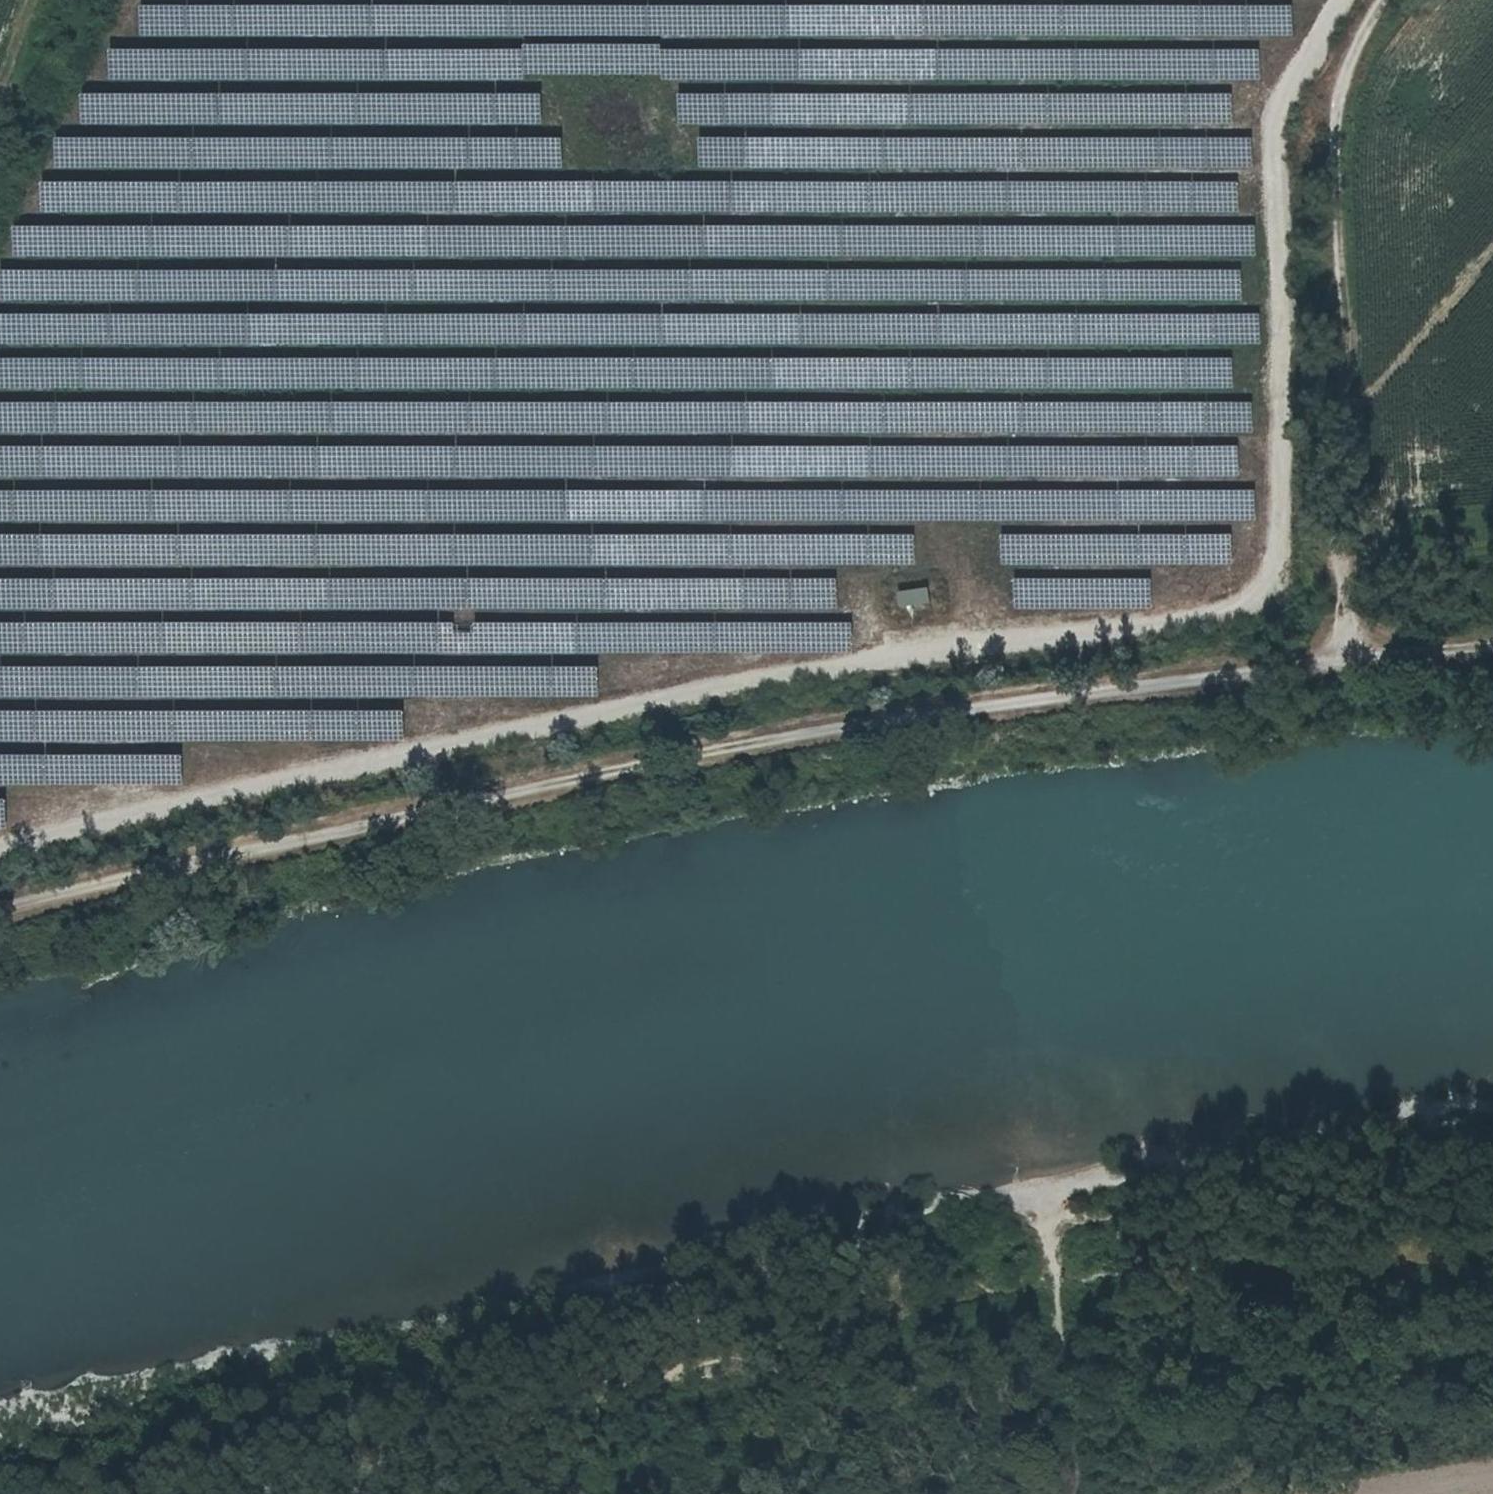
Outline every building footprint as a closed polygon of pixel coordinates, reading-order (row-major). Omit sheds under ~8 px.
[(927,587),(896,593),(899,610),(930,605),(927,587)]
